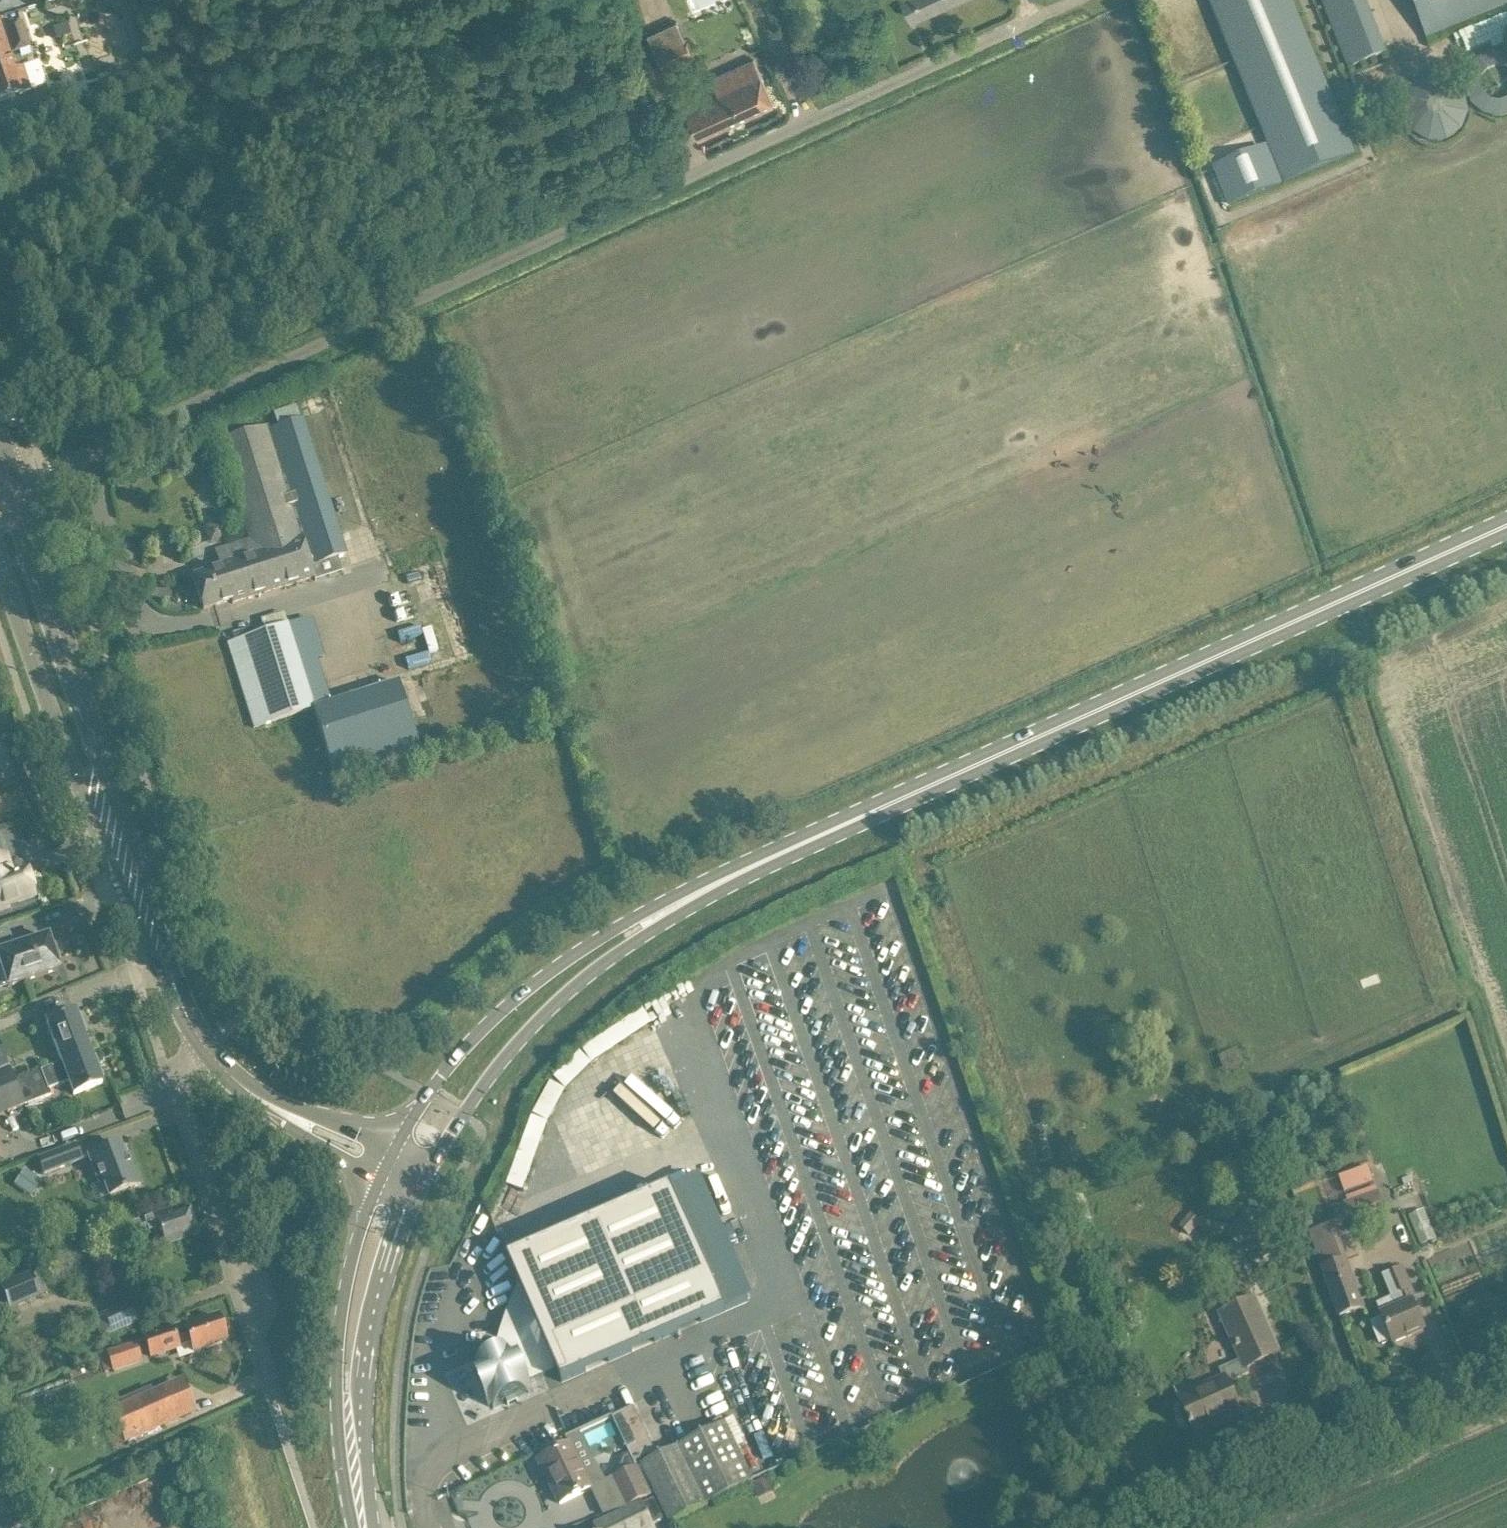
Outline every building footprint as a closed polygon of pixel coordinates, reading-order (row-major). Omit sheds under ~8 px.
[(955,0),(905,0),(913,19),(955,0)] [(1291,0),(1209,0),(1235,61),(1285,184),(1355,155),(1325,81),(1291,0)] [(1373,61),(1386,56),(1365,0),(1322,0),(1349,70),(1373,61)] [(1428,38),(1506,5),(1506,0),(1413,0),(1428,38)] [(657,53),(685,39),(676,20),(648,34),(657,53)] [(30,49),(21,22),(4,28),(12,55),(30,49)] [(31,91),(23,66),(14,69),(0,26),(0,101),(31,91)] [(687,42),(658,56),(663,67),(692,53),(687,42)] [(1470,108),(1499,118),(1506,115),(1506,72),(1499,50),(1476,59),(1469,82),(1466,81),(1447,88),(1426,81),(1408,88),(1417,110),(1410,134),(1435,142),(1462,132),(1470,108)] [(719,92),(668,115),(679,138),(696,130),(699,136),(774,102),(754,58),(712,77),(719,92)] [(1266,148),(1215,169),(1230,207),(1282,185),(1266,148)] [(268,427),(218,442),(253,555),(220,566),(221,569),(192,577),(203,610),(231,601),(232,604),(315,578),(311,567),(345,556),(302,420),(269,430),(268,427)] [(404,665),(438,655),(429,624),(395,633),(404,665)] [(246,631),(225,637),(254,728),(313,709),(287,625),(248,637),(246,631)] [(398,683),(313,709),(335,779),(419,752),(398,683)] [(8,908),(7,906),(35,897),(27,874),(13,878),(6,856),(0,858),(0,911),(8,908)] [(0,964),(8,987),(59,970),(56,961),(60,960),(55,945),(51,946),(48,937),(0,953),(0,964)] [(62,1063),(90,1052),(80,1025),(83,1022),(80,1014),(75,1014),(75,1011),(46,1022),(61,1062),(62,1063)] [(14,1080),(25,1106),(51,1096),(49,1089),(68,1081),(73,1095),(102,1084),(101,1081),(104,1077),(101,1070),(96,1070),(90,1052),(62,1063),(61,1062),(14,1080)] [(25,1106),(14,1080),(8,1066),(0,1069),(0,1117),(25,1106)] [(109,1197),(140,1186),(132,1165),(128,1167),(119,1144),(88,1156),(99,1184),(104,1183),(109,1197)] [(76,1145),(38,1159),(44,1174),(81,1160),(76,1145)] [(1344,1193),(1374,1182),(1367,1165),(1338,1176),(1344,1193)] [(24,1170),(14,1184),(25,1192),(35,1177),(24,1170)] [(487,1361),(477,1366),(476,1364),(475,1365),(476,1368),(473,1370),(473,1371),(475,1370),(490,1405),(489,1405),(489,1407),(492,1406),(494,1409),(495,1408),(494,1407),(507,1401),(509,1406),(510,1405),(517,1402),(517,1397),(529,1392),(530,1393),(531,1393),(530,1390),(533,1388),(532,1387),(531,1387),(529,1384),(557,1371),(562,1383),(726,1312),(673,1188),(509,1259),(519,1284),(508,1310),(500,1333),(496,1350),(495,1350),(495,1351),(492,1350),(490,1350),(488,1350),(486,1351),(485,1353),(484,1354),(484,1356),(484,1358),(486,1360),(487,1361)] [(1384,1206),(1378,1191),(1333,1209),(1338,1223),(1384,1206)] [(196,1231),(198,1230),(196,1225),(194,1226),(187,1210),(172,1216),(170,1210),(125,1227),(130,1242),(150,1234),(156,1250),(165,1247),(165,1248),(197,1236),(196,1231)] [(1190,1215),(1179,1226),(1189,1234),(1199,1223),(1190,1215)] [(1309,1233),(1315,1248),(1341,1317),(1363,1308),(1337,1240),(1331,1225),(1309,1233)] [(1424,1330),(1413,1303),(1417,1302),(1403,1268),(1382,1276),(1383,1277),(1391,1297),(1394,1296),(1399,1308),(1381,1315),(1382,1318),(1373,1322),(1372,1325),(1379,1343),(1383,1344),(1392,1340),(1393,1343),(1424,1330)] [(0,1285),(0,1289),(9,1310),(47,1293),(38,1270),(0,1285)] [(1249,1374),(1246,1368),(1279,1354),(1255,1299),(1222,1314),(1242,1360),(1219,1370),(1225,1383),(1181,1402),(1195,1432),(1212,1425),(1211,1422),(1224,1416),(1226,1419),(1241,1412),(1228,1383),(1249,1374)] [(102,1338),(137,1321),(128,1302),(93,1319),(102,1338)] [(202,1318),(144,1339),(151,1356),(178,1347),(178,1345),(189,1341),(194,1354),(226,1342),(217,1317),(203,1322),(202,1318)] [(136,1341),(105,1352),(113,1372),(143,1362),(136,1341)] [(125,1445),(197,1413),(182,1378),(110,1410),(118,1428),(107,1433),(113,1446),(124,1442),(125,1445)] [(613,1418),(621,1434),(635,1464),(656,1454),(634,1408),(613,1418)] [(670,1522),(753,1482),(726,1425),(642,1465),(670,1522)] [(561,1504),(607,1482),(600,1469),(585,1476),(571,1446),(540,1461),(547,1477),(551,1475),(564,1501),(560,1503),(561,1504)] [(652,1495),(638,1467),(613,1479),(626,1507),(652,1495)] [(775,1491),(768,1477),(752,1484),(758,1499),(775,1491)] [(664,1521),(654,1500),(610,1522),(599,1527),(648,1527),(664,1521)]
